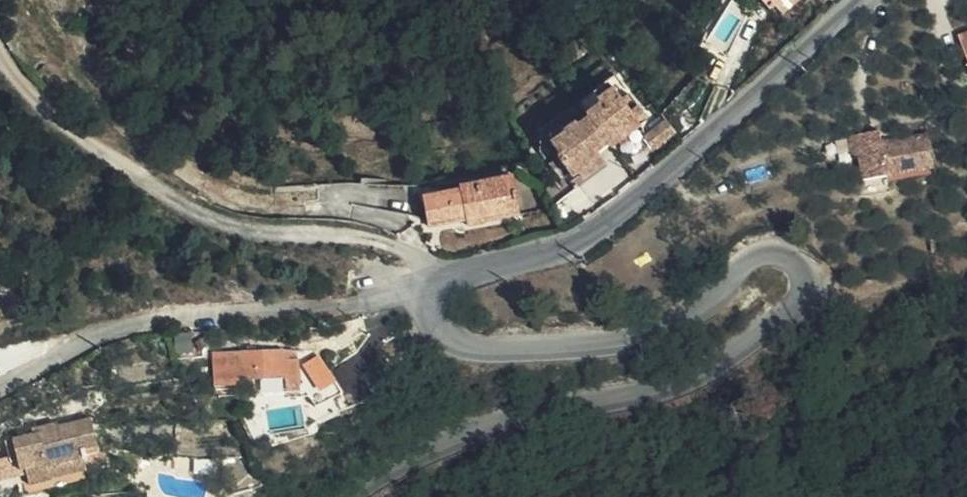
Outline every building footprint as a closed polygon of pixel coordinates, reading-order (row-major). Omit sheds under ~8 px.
[(962,46),(960,41),(942,48),(958,89),(966,85),(966,44),(962,46)] [(612,69),(596,82),(602,90),(618,76),(612,69)] [(602,90),(623,119),(642,102),(618,76),(602,90)] [(602,90),(596,82),(552,121),(559,128),(602,90)] [(580,159),(623,119),(602,90),(559,128),(569,140),(566,143),(580,159)] [(665,132),(686,112),(672,99),(652,119),(665,132)] [(870,191),(888,190),(887,182),(917,179),(914,146),(867,151),(866,138),(835,141),(835,157),(844,163),(846,187),(869,184),(870,191)] [(430,179),(436,207),(473,201),(473,206),(526,196),(519,158),(466,168),(467,172),(430,179)] [(887,182),(888,190),(918,186),(917,179),(887,182)] [(300,344),(232,346),(230,382),(239,382),(257,380),(258,373),(303,371),(303,379),(315,379),(315,354),(301,354),(300,344)] [(103,418),(73,425),(75,430),(63,432),(61,423),(47,427),(49,433),(41,435),(29,438),(33,455),(36,468),(41,467),(42,471),(44,484),(65,479),(65,477),(100,468),(98,458),(103,457),(101,448),(110,444),(103,418)] [(75,430),(73,425),(72,421),(61,423),(63,432),(75,430)] [(29,438),(41,435),(38,426),(27,428),(29,438)] [(98,458),(100,468),(119,463),(113,444),(110,444),(101,448),(103,457),(98,458)] [(9,479),(42,471),(41,467),(36,468),(33,455),(4,461),(9,479)] [(103,480),(100,468),(65,477),(65,479),(67,489),(103,480)]
